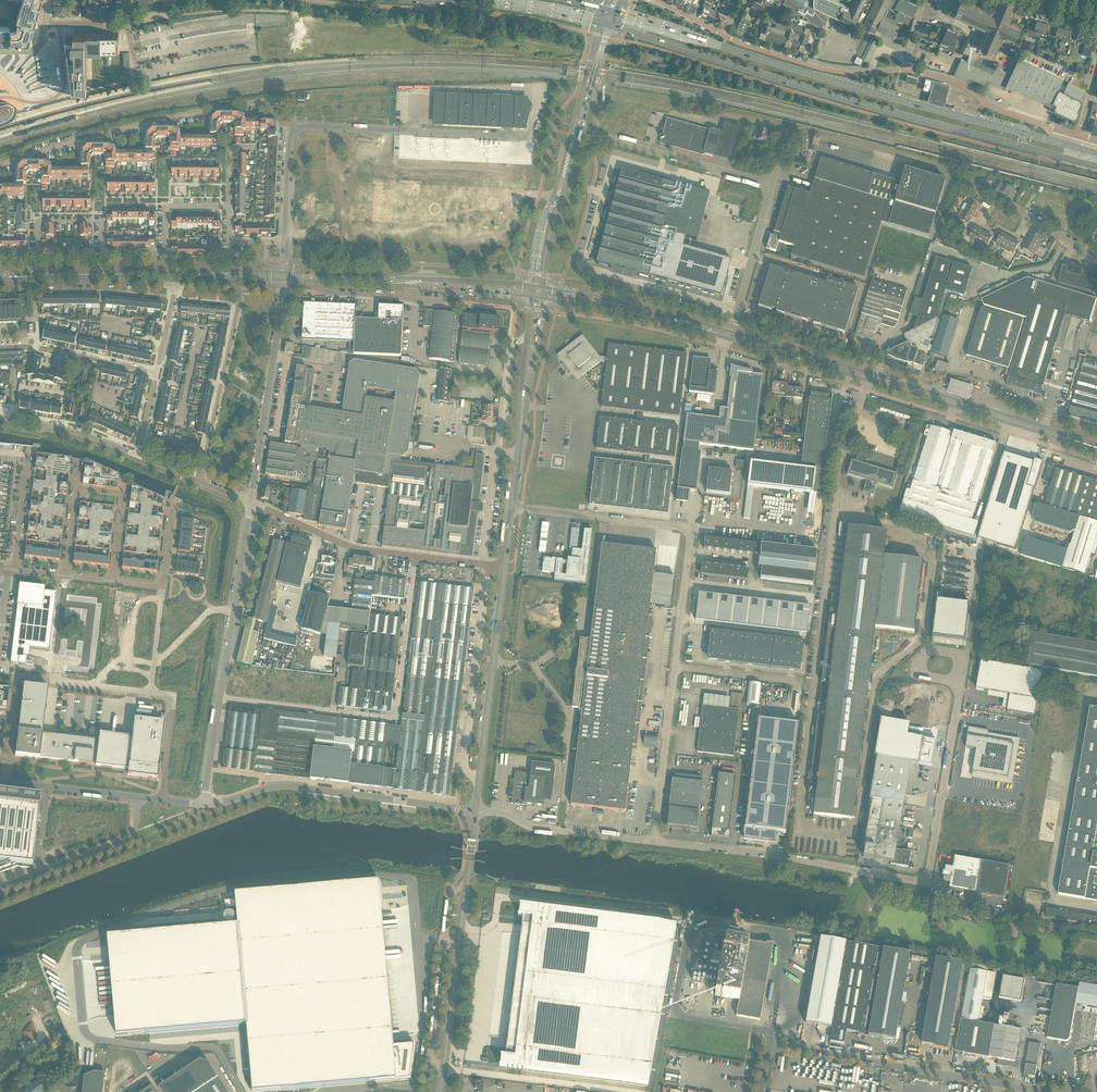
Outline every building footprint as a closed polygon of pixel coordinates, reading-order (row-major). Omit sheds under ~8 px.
[(8,44),(8,42),(9,42),(9,44),(18,44),(18,42),(26,42),(29,34),(30,34),(33,26),(31,26),(32,24),(33,25),(36,17),(34,16),(34,15),(36,15),(38,7),(37,7),(37,6),(39,6),(41,0),(19,0),(20,0),(19,2),(21,3),(19,10),(20,11),(20,12),(18,12),(16,19),(17,20),(17,21),(15,21),(12,23),(9,25),(9,27),(8,27),(8,26),(0,26),(0,44),(8,44)] [(686,9),(690,0),(672,0),(682,5),(685,6),(685,8),(686,9)] [(686,9),(694,13),(695,13),(699,4),(693,1),(693,0),(690,0),(686,9)] [(699,12),(706,16),(711,8),(715,0),(714,0),(704,0),(702,4),(704,5),(699,12)] [(727,6),(723,14),(723,13),(718,22),(723,25),(735,2),(732,0),(730,0),(727,6)] [(764,7),(760,4),(754,0),(750,7),(756,10),(757,10),(761,12),(764,7)] [(824,14),(823,13),(822,12),(821,11),(820,10),(820,9),(819,8),(838,17),(854,24),(859,15),(857,14),(864,0),(853,0),(850,7),(844,4),(845,3),(837,0),(784,0),(782,3),(783,4),(783,3),(808,18),(806,20),(807,20),(823,29),(822,29),(823,29),(828,17),(827,16),(826,16),(825,15),(824,14)] [(908,23),(911,16),(912,16),(917,5),(906,0),(875,0),(862,27),(875,33),(876,31),(880,33),(893,39),(900,26),(896,24),(899,19),(908,23)] [(998,2),(997,2),(995,5),(996,5),(995,8),(994,8),(992,11),(983,7),(986,0),(986,1),(988,0),(982,0),(980,6),(967,0),(962,0),(961,1),(959,4),(958,4),(956,9),(957,9),(956,13),(955,16),(985,29),(983,32),(984,32),(983,36),(982,35),(980,38),(981,39),(978,45),(981,46),(981,47),(993,52),(996,53),(1000,44),(1018,52),(1020,47),(1012,43),(1015,38),(1016,39),(1020,27),(1012,24),(1015,18),(1012,17),(1018,3),(1015,2),(1011,0),(998,0),(998,2)] [(706,16),(712,19),(718,9),(720,4),(718,2),(714,9),(711,8),(706,16)] [(718,22),(723,13),(723,14),(727,6),(721,4),(713,20),(715,21),(716,22),(717,22),(718,22)] [(739,38),(742,33),(748,22),(748,23),(750,20),(742,16),(737,25),(738,26),(733,34),(739,38)] [(759,37),(770,41),(804,51),(811,28),(771,16),(770,19),(768,18),(767,21),(764,20),(759,37)] [(1027,27),(1025,34),(1033,36),(1033,34),(1040,36),(1041,32),(1042,32),(1044,22),(1037,20),(1036,24),(1032,23),(1031,28),(1027,27)] [(1051,24),(1044,22),(1042,32),(1041,32),(1040,36),(1047,38),(1046,39),(1050,40),(1051,37),(1053,29),(1050,28),(1051,24)] [(1063,37),(1065,27),(1058,26),(1057,30),(1053,29),(1051,37),(1055,38),(1056,35),(1059,36),(1060,35),(1063,36),(1062,37),(1063,37)] [(953,28),(952,30),(948,28),(944,36),(943,36),(941,40),(942,40),(949,44),(948,45),(953,48),(954,46),(958,48),(961,41),(957,39),(959,33),(960,34),(962,31),(958,29),(958,30),(953,27),(953,28)] [(1062,37),(1062,40),(1062,39),(1066,40),(1065,41),(1069,42),(1068,44),(1070,45),(1072,45),(1075,35),(1072,34),(1072,35),(1071,35),(1072,29),(1065,27),(1063,37),(1062,37)] [(1079,30),(1077,37),(1077,39),(1085,42),(1082,54),(1091,56),(1095,41),(1092,40),(1091,41),(1089,41),(1091,34),(1088,33),(1088,32),(1079,30)] [(87,89),(87,52),(87,49),(119,49),(119,40),(118,40),(118,33),(119,33),(119,32),(74,33),(74,37),(67,37),(67,35),(66,35),(68,55),(69,56),(73,89),(73,88),(80,88),(80,89),(87,89)] [(866,38),(858,53),(863,56),(872,41),(866,38)] [(856,55),(854,62),(860,64),(863,58),(856,55)] [(1064,77),(1054,73),(1019,57),(1018,60),(1014,58),(1007,72),(995,67),(992,73),(973,64),(976,59),(969,56),(966,61),(961,59),(958,66),(954,75),(969,82),(970,81),(971,78),(987,85),(989,81),(1005,89),(1007,85),(1051,106),(1052,105),(1055,106),(1054,109),(1054,110),(1062,113),(1072,118),(1076,120),(1080,110),(1079,109),(1083,100),(1081,99),(1086,90),(1083,88),(1082,88),(1068,81),(1064,91),(1059,89),(1064,77)] [(916,83),(917,78),(907,75),(905,81),(916,83)] [(28,79),(32,95),(44,91),(43,88),(41,89),(39,81),(38,76),(28,79)] [(926,78),(923,89),(930,90),(932,91),(935,80),(933,80),(926,78)] [(945,106),(950,84),(934,79),(928,101),(945,106)] [(527,125),(527,124),(531,109),(532,107),(532,106),(532,105),(531,104),(531,103),(530,102),(529,102),(528,101),(527,101),(518,101),(518,99),(437,96),(436,118),(443,118),(442,126),(524,130),(524,126),(525,126),(526,126),(527,125)] [(4,120),(5,119),(7,118),(8,117),(10,115),(11,114),(12,113),(13,111),(13,109),(14,107),(13,106),(13,105),(12,105),(11,104),(10,104),(9,105),(8,105),(7,104),(6,104),(5,103),(4,103),(3,103),(0,104),(0,121),(4,120)] [(217,148),(217,144),(217,142),(217,140),(217,138),(217,136),(220,136),(220,126),(222,123),(233,123),(235,126),(235,131),(244,131),(245,131),(245,121),(245,119),(246,119),(244,117),(245,116),(243,114),(241,115),(239,114),(239,112),(233,112),(233,114),(231,114),(229,114),(227,114),(225,114),(222,114),(222,112),(216,112),(214,114),(215,115),(213,117),(212,119),(210,117),(209,119),(209,126),(210,126),(210,128),(210,130),(209,130),(209,131),(209,134),(208,134),(207,134),(207,137),(207,148),(212,148),(217,148)] [(661,140),(660,144),(703,156),(703,154),(728,161),(741,128),(724,125),(722,134),(720,132),(712,130),(709,131),(667,119),(666,124),(663,125),(664,127),(663,127),(662,131),(662,132),(661,133),(662,136),(660,137),(661,140)] [(278,124),(276,122),(275,124),(272,121),(273,120),(267,120),(267,121),(265,121),(261,121),(261,131),(266,131),(268,134),(269,134),(269,139),(278,139),(278,137),(279,134),(280,134),(280,128),(279,128),(277,126),(278,124)] [(153,159),(153,157),(153,155),(153,153),(153,151),(155,151),(155,141),(158,138),(168,138),(171,141),(171,146),(179,146),(179,148),(180,148),(181,138),(181,135),(179,133),(180,131),(178,129),(177,131),(174,129),(174,127),(169,127),(169,129),(166,129),(164,129),(162,129),(160,129),(158,129),(158,127),(151,127),(150,129),(151,130),(149,132),(147,134),(146,132),(144,134),(144,141),(146,141),(146,143),(146,145),(145,145),(145,146),(144,146),(144,149),(142,149),(142,163),(153,163),(153,159)] [(760,130),(759,134),(758,133),(756,133),(755,133),(754,134),(754,135),(754,136),(753,137),(753,138),(754,139),(756,140),(758,141),(757,145),(764,147),(765,142),(767,142),(768,137),(766,137),(768,132),(760,130)] [(817,146),(820,137),(815,135),(810,151),(815,153),(817,146)] [(89,180),(89,176),(89,174),(89,172),(89,170),(89,168),(91,168),(91,158),(93,155),(104,155),(106,158),(106,163),(115,163),(116,163),(116,153),(117,153),(117,151),(115,149),(116,148),(114,146),(112,147),(110,145),(110,144),(104,144),(104,146),(102,146),(100,146),(98,146),(96,146),(93,146),(93,144),(87,144),(85,145),(86,147),(84,148),(83,150),(81,149),(80,151),(80,157),(81,157),(81,160),(81,162),(80,162),(80,163),(80,166),(79,166),(78,166),(78,180),(89,180)] [(743,163),(745,152),(740,151),(736,161),(743,163)] [(809,158),(810,155),(806,154),(803,164),(809,166),(810,162),(812,163),(814,159),(809,158)] [(863,279),(881,223),(889,197),(868,191),(873,175),(821,159),(810,195),(787,188),(783,204),(781,203),(779,209),(781,210),(774,232),(782,235),(781,237),(796,242),(794,247),(791,257),(863,279)] [(24,190),(24,188),(24,187),(24,184),(26,184),(27,174),(29,172),(39,172),(42,174),(42,180),(50,180),(52,180),(52,170),(52,168),(52,167),(50,166),(51,165),(49,163),(48,164),(46,162),(46,161),(40,161),(40,163),(37,163),(35,162),(33,162),(31,162),(29,162),(29,161),(22,161),(21,162),(22,163),(20,165),(18,167),(17,166),(15,168),(15,174),(17,174),(17,177),(17,179),(16,178),(16,180),(15,180),(15,183),(14,182),(13,182),(13,196),(18,196),(24,196),(24,192),(24,190)] [(696,240),(709,195),(709,194),(674,184),(622,170),(611,211),(612,211),(611,216),(609,216),(596,264),(610,268),(611,267),(613,269),(616,271),(620,273),(627,275),(630,275),(634,275),(638,274),(638,275),(641,276),(642,276),(649,278),(662,231),(686,238),(696,240)] [(934,221),(935,216),(945,182),(904,170),(898,193),(896,198),(896,199),(889,197),(881,223),(888,225),(929,238),(934,221)] [(1005,182),(990,174),(986,180),(994,185),(995,183),(998,184),(997,185),(995,190),(999,193),(1005,182)] [(1006,196),(1012,186),(1010,185),(1008,188),(1006,186),(1008,184),(1005,182),(999,193),(1006,196)] [(1013,200),(1015,196),(1017,192),(1013,190),(1015,188),(1012,186),(1006,196),(1009,198),(1013,200)] [(961,192),(958,197),(964,201),(967,196),(961,192)] [(969,202),(967,205),(964,203),(961,209),(974,216),(979,207),(969,202)] [(968,225),(974,216),(961,209),(958,215),(960,216),(959,219),(964,222),(968,225)] [(975,227),(972,232),(969,237),(972,239),(971,241),(977,244),(983,232),(975,227)] [(673,283),(683,247),(686,238),(662,231),(649,278),(650,279),(651,277),(673,283)] [(782,235),(774,232),(774,233),(773,237),(770,236),(766,249),(771,251),(775,252),(778,243),(794,247),(796,242),(781,237),(782,235)] [(992,237),(983,232),(977,244),(982,247),(983,245),(986,247),(989,242),(992,237)] [(1034,232),(1029,240),(1040,247),(1043,241),(1042,240),(1044,237),(1034,232)] [(1002,233),(999,238),(996,243),(998,244),(997,246),(998,247),(997,247),(1004,250),(1011,238),(1002,233)] [(1019,243),(1011,238),(1004,250),(1009,254),(1011,252),(1014,253),(1017,248),(1019,243)] [(1050,252),(1053,246),(1056,241),(1052,239),(1048,246),(1047,245),(1044,249),(1050,252)] [(1040,247),(1029,240),(1024,249),(1034,255),(1035,252),(1037,253),(1040,247)] [(697,290),(707,254),(683,247),(673,283),(697,290)] [(721,297),(731,260),(707,254),(697,290),(721,297)] [(1011,265),(999,258),(997,263),(1008,270),(1011,265)] [(936,319),(939,310),(941,311),(945,299),(942,298),(944,291),(963,297),(971,270),(935,259),(922,301),(917,318),(913,331),(903,337),(907,344),(893,350),(887,355),(886,357),(888,357),(888,356),(899,359),(899,361),(902,361),(903,360),(913,363),(913,365),(912,365),(913,365),(922,368),(931,340),(926,339),(932,336),(935,337),(940,321),(937,320),(936,319)] [(1058,284),(1096,294),(1096,288),(1096,273),(1093,272),(1093,275),(1082,272),(1083,269),(1069,265),(1068,268),(1063,267),(1058,284)] [(825,284),(770,267),(758,307),(771,311),(772,309),(777,311),(776,313),(808,322),(809,320),(814,322),(813,324),(845,334),(858,289),(827,280),(825,284)] [(920,277),(913,298),(916,299),(923,278),(920,277)] [(1049,368),(1065,315),(1090,323),(1096,300),(1027,279),(981,301),(984,306),(1027,319),(1015,357),(1007,384),(1040,394),(1049,368)] [(875,333),(878,324),(894,328),(897,325),(907,291),(871,280),(861,314),(862,315),(861,317),(856,330),(855,335),(873,341),(874,336),(873,336),(874,334),(875,333)] [(25,307),(25,297),(20,297),(21,301),(20,301),(20,302),(0,303),(0,324),(22,323),(22,332),(27,332),(26,322),(25,322),(25,317),(24,307),(25,307)] [(133,312),(134,301),(127,300),(127,307),(126,311),(129,311),(133,312)] [(141,308),(141,301),(134,301),(133,312),(137,312),(137,308),(140,308),(141,308)] [(401,357),(403,321),(378,320),(355,319),(355,318),(352,314),(356,310),(356,305),(325,304),(314,303),(314,302),(312,302),(312,303),(303,303),(302,340),(333,342),(354,343),(353,355),(354,355),(401,357)] [(403,321),(403,311),(403,308),(390,307),(390,305),(392,305),(387,305),(388,305),(388,307),(379,306),(378,320),(403,321)] [(187,321),(187,324),(194,325),(195,319),(195,316),(195,314),(196,307),(189,306),(188,315),(191,316),(191,322),(187,321)] [(1009,369),(1024,321),(981,308),(967,356),(1009,369)] [(445,313),(429,311),(428,311),(427,312),(426,312),(426,313),(426,314),(424,327),(431,327),(430,330),(431,331),(432,331),(429,360),(442,361),(442,362),(454,363),(459,320),(460,315),(447,313),(445,312),(445,313)] [(486,332),(496,333),(499,333),(501,320),(464,315),(462,329),(479,331),(479,333),(463,331),(459,364),(487,367),(491,335),(485,334),(486,332)] [(958,320),(952,319),(942,316),(940,321),(935,337),(931,353),(946,357),(958,320)] [(155,340),(158,325),(149,324),(148,323),(148,324),(149,324),(146,337),(145,337),(146,338),(149,339),(155,340)] [(45,327),(43,338),(49,339),(52,328),(45,327)] [(52,328),(49,339),(56,341),(58,329),(52,328)] [(58,329),(56,341),(62,342),(65,331),(58,329)] [(65,331),(62,342),(69,344),(71,332),(65,331)] [(71,332),(69,344),(75,345),(78,334),(71,332)] [(181,342),(183,335),(176,333),(175,341),(181,342)] [(606,364),(607,358),(599,357),(582,335),(557,355),(572,374),(576,371),(580,372),(583,375),(599,363),(606,364)] [(86,347),(87,341),(80,339),(79,346),(86,347)] [(92,349),(94,342),(87,341),(86,347),(92,349)] [(106,352),(108,342),(101,341),(100,343),(101,344),(99,350),(106,352)] [(180,349),(181,342),(175,341),(173,348),(180,349)] [(101,344),(100,343),(94,342),(92,349),(99,350),(101,344)] [(117,354),(118,347),(119,343),(112,342),(112,346),(110,353),(117,354)] [(292,354),(294,345),(286,344),(285,353),(288,353),(288,354),(289,354),(290,353),(292,354)] [(681,401),(683,386),(684,386),(684,385),(683,385),(685,370),(686,370),(685,370),(686,360),(687,354),(671,352),(656,351),(656,350),(655,350),(655,351),(640,349),(640,348),(639,349),(625,347),(625,346),(624,346),(624,347),(608,345),(607,358),(606,364),(605,376),(604,376),(604,377),(605,377),(603,392),(602,391),(602,392),(603,392),(608,393),(606,408),(602,408),(602,407),(601,407),(601,408),(616,410),(617,410),(632,411),(632,412),(633,412),(637,412),(643,413),(648,413),(648,414),(649,413),(663,415),(663,416),(664,416),(664,415),(680,417),(681,401),(682,402),(682,401),(681,401)] [(123,356),(125,349),(118,347),(117,354),(123,356)] [(334,363),(336,352),(323,350),(303,347),(302,355),(295,354),(294,358),(309,360),(310,359),(334,363)] [(178,356),(180,349),(173,348),(172,354),(172,355),(178,356)] [(130,357),(132,350),(125,349),(123,356),(130,357)] [(137,359),(138,352),(132,350),(130,357),(137,359)] [(144,360),(145,353),(138,352),(137,359),(144,360)] [(25,353),(20,353),(19,353),(0,354),(0,367),(20,365),(20,358),(24,357),(25,353)] [(150,362),(152,355),(145,353),(144,360),(150,362)] [(220,362),(222,355),(212,353),(210,360),(220,362)] [(30,355),(29,362),(40,364),(41,357),(30,355)] [(180,360),(181,357),(178,356),(172,355),(170,362),(177,363),(178,360),(180,360)] [(709,372),(711,360),(702,359),(702,358),(695,356),(694,358),(693,358),(689,393),(715,396),(718,372),(717,372),(717,373),(709,372)] [(220,362),(210,360),(198,357),(197,361),(204,362),(209,363),(209,366),(212,367),(219,368),(220,362)] [(1072,404),(1069,414),(1096,422),(1096,362),(1084,358),(1072,404)] [(54,359),(53,366),(64,367),(65,361),(54,359)] [(392,461),(400,462),(401,457),(403,457),(407,454),(420,375),(416,370),(400,368),(354,360),(349,364),(341,413),(310,408),(313,388),(312,388),(315,371),(298,368),(295,386),(292,384),(291,385),(291,387),(290,390),(290,391),(291,392),(294,391),(286,443),(285,450),(270,448),(266,474),(265,475),(271,476),(301,480),(302,473),(304,473),(306,459),(304,459),(305,454),(312,455),(312,459),(318,460),(314,489),(325,491),(330,456),(356,460),(354,475),(358,476),(357,483),(389,488),(392,461)] [(945,373),(948,364),(937,361),(934,370),(945,373)] [(29,362),(28,369),(39,370),(40,364),(29,362)] [(53,366),(52,372),(63,374),(64,367),(53,366)] [(687,415),(683,442),(684,442),(699,444),(715,446),(715,448),(716,448),(716,446),(754,450),(754,445),(757,425),(762,381),(763,376),(759,375),(755,374),(755,375),(753,374),(753,373),(731,366),(729,377),(731,378),(727,410),(725,409),(725,410),(720,409),(719,420),(689,416),(687,415)] [(179,370),(175,370),(170,368),(167,383),(172,384),(176,385),(177,385),(177,384),(176,384),(179,371),(180,371),(179,371),(179,370)] [(28,369),(27,375),(31,376),(38,377),(39,377),(39,370),(28,369)] [(441,370),(437,402),(448,403),(452,371),(441,370)] [(6,373),(4,373),(0,372),(0,403),(5,404),(6,396),(5,396),(7,387),(10,387),(12,374),(6,373)] [(51,379),(58,380),(62,381),(63,374),(52,372),(51,379)] [(217,374),(211,373),(209,381),(216,383),(218,374),(217,374)] [(31,376),(31,381),(43,383),(44,383),(45,383),(57,385),(58,380),(51,379),(46,378),(45,378),(44,377),(39,377),(38,377),(31,376)] [(147,379),(140,378),(138,384),(145,386),(147,379)] [(779,394),(781,381),(778,381),(778,383),(773,383),(772,387),(767,387),(765,404),(769,404),(770,393),(775,394),(774,397),(779,397),(779,394)] [(783,382),(781,381),(779,394),(779,397),(786,398),(788,387),(788,385),(783,384),(783,382)] [(793,402),(794,399),(795,386),(796,383),(792,382),(791,387),(793,387),(792,388),(788,387),(786,398),(786,401),(793,402)] [(966,387),(957,384),(954,383),(950,395),(971,401),(975,389),(966,387)] [(145,387),(145,386),(138,384),(138,386),(137,391),(143,392),(145,387)] [(794,399),(793,402),(794,403),(800,404),(801,403),(803,389),(798,389),(798,386),(795,386),(794,399)] [(215,389),(207,387),(207,388),(207,389),(204,388),(202,395),(212,397),(213,397),(215,389)] [(170,394),(171,390),(164,389),(162,397),(169,398),(171,399),(172,395),(170,394)] [(142,399),(143,392),(137,391),(136,393),(135,398),(142,399)] [(750,463),(747,486),(754,487),(791,492),(793,492),(809,494),(816,495),(815,479),(821,479),(824,455),(831,406),(831,401),(832,396),(811,393),(810,398),(809,404),(803,453),(800,469),(750,463)] [(75,408),(76,400),(77,395),(72,394),(72,400),(71,406),(68,406),(67,410),(66,409),(66,406),(64,406),(63,413),(66,414),(66,415),(74,416),(75,408)] [(211,403),(212,397),(202,395),(201,401),(205,402),(211,403)] [(168,405),(169,398),(162,397),(161,404),(168,405)] [(140,406),(142,399),(135,398),(134,404),(140,406)] [(492,412),(493,409),(493,408),(484,407),(485,403),(476,402),(475,406),(480,407),(479,410),(484,410),(483,415),(492,416),(492,415),(493,415),(493,412),(492,412)] [(139,413),(140,406),(134,404),(132,411),(139,413)] [(166,412),(168,405),(161,404),(160,410),(166,412)] [(138,419),(139,413),(132,411),(128,410),(127,413),(132,414),(131,418),(138,419)] [(169,412),(166,412),(160,410),(158,417),(165,418),(166,414),(168,415),(169,412)] [(99,416),(98,416),(93,414),(94,413),(93,412),(92,414),(92,413),(89,422),(95,425),(96,424),(99,418),(99,416)] [(676,442),(678,427),(663,425),(663,424),(662,424),(662,425),(647,423),(647,422),(646,423),(642,423),(643,413),(637,412),(636,422),(632,421),(631,420),(631,421),(616,419),(615,419),(600,418),(605,418),(603,434),(598,433),(597,433),(597,434),(598,434),(596,449),(602,450),(612,451),(611,452),(612,452),(612,451),(627,453),(627,454),(628,454),(628,453),(643,455),(644,455),(646,455),(651,456),(658,456),(658,457),(659,457),(659,456),(675,458),(676,443),(677,443),(677,442),(676,442)] [(473,421),(472,425),(479,426),(479,422),(491,423),(492,416),(483,415),(480,414),(479,419),(477,418),(476,421),(473,421)] [(163,425),(165,418),(158,417),(157,423),(163,425)] [(102,426),(104,420),(99,418),(96,424),(102,426)] [(110,423),(112,419),(110,418),(108,422),(104,420),(102,426),(108,429),(110,423)] [(469,424),(470,419),(464,418),(464,421),(443,419),(443,418),(435,418),(434,433),(439,433),(439,429),(443,429),(443,428),(446,428),(446,434),(456,435),(457,430),(462,431),(462,436),(466,436),(467,424),(469,424)] [(196,420),(196,423),(200,424),(199,427),(206,429),(207,422),(200,421),(196,420)] [(114,432),(117,426),(110,423),(108,429),(114,432)] [(122,428),(117,426),(114,432),(119,434),(122,428)] [(204,435),(206,429),(199,427),(196,426),(195,432),(198,432),(198,433),(204,435)] [(977,507),(996,444),(955,432),(955,431),(954,431),(954,434),(931,427),(927,426),(924,436),(927,437),(911,489),(908,488),(899,517),(974,539),(978,524),(979,520),(975,519),(974,523),(972,522),(976,507),(977,507)] [(485,439),(486,428),(481,428),(474,427),(473,431),(473,437),(473,438),(479,438),(485,439)] [(125,437),(128,431),(122,428),(119,434),(125,437)] [(132,440),(134,433),(128,431),(125,437),(132,440)] [(166,448),(168,441),(165,441),(166,435),(162,434),(162,437),(161,439),(160,447),(166,448)] [(160,447),(161,439),(162,437),(156,435),(156,438),(153,438),(152,445),(160,447)] [(173,449),(175,439),(174,439),(171,438),(170,442),(168,441),(166,448),(173,449)] [(179,451),(181,441),(175,439),(173,449),(179,451)] [(179,451),(179,452),(182,453),(182,451),(186,452),(187,446),(187,445),(187,443),(181,441),(179,451)] [(677,496),(676,501),(684,502),(687,503),(687,501),(688,491),(697,492),(697,491),(696,491),(701,452),(698,452),(699,444),(684,442),(683,450),(682,450),(681,455),(677,496)] [(192,454),(193,447),(194,444),(191,443),(190,446),(187,446),(186,452),(192,454)] [(479,504),(484,458),(484,456),(483,455),(476,455),(476,453),(472,452),(471,458),(471,460),(475,460),(474,470),(433,466),(411,463),(400,462),(392,461),(389,488),(382,547),(472,558),(472,557),(473,556),(472,556),(477,513),(478,513),(481,513),(481,511),(482,511),(482,510),(483,510),(483,509),(483,508),(482,508),(482,507),(481,507),(482,505),(479,505),(478,505),(479,504)] [(1004,454),(978,539),(982,529),(1002,535),(998,545),(1016,551),(1043,463),(1035,460),(1034,463),(1004,454)] [(36,459),(35,464),(53,466),(54,455),(48,455),(48,460),(36,459)] [(70,468),(70,463),(59,461),(59,456),(54,455),(53,466),(70,468)] [(650,465),(651,456),(646,455),(645,465),(642,464),(627,463),(627,462),(626,462),(626,463),(611,461),(611,460),(610,460),(610,461),(595,459),(595,460),(596,459),(600,460),(598,475),(593,474),(592,474),(592,475),(593,475),(591,489),(590,489),(590,490),(591,490),(589,505),(605,507),(605,508),(606,507),(620,509),(620,510),(621,510),(621,509),(636,511),(637,511),(651,512),(651,513),(652,513),(668,514),(670,499),(670,498),(671,484),(672,484),(672,483),(673,468),(658,466),(658,465),(657,465),(657,466),(650,465)] [(346,530),(354,475),(356,460),(330,456),(325,491),(319,523),(319,526),(331,528),(345,530),(346,530)] [(862,492),(870,495),(873,496),(876,484),(892,489),(897,474),(851,460),(847,475),(866,481),(862,492)] [(1096,534),(1096,482),(1062,471),(1064,466),(1050,462),(1048,467),(1043,482),(1046,482),(1045,486),(1050,488),(1044,506),(1037,504),(1032,518),(1035,524),(1070,534),(1075,531),(1063,568),(1084,575),(1096,534)] [(35,464),(35,470),(46,471),(46,476),(51,477),(53,466),(35,464)] [(97,464),(96,468),(84,467),(84,473),(101,475),(101,474),(101,475),(102,467),(97,464)] [(57,478),(57,473),(69,474),(70,468),(53,466),(51,477),(57,478)] [(109,475),(101,475),(101,474),(101,475),(99,487),(105,487),(106,481),(117,482),(118,474),(110,470),(109,475)] [(729,496),(732,473),(724,472),(719,471),(717,471),(709,470),(706,493),(714,494),(721,495),(729,496)] [(94,486),(99,487),(101,475),(84,473),(83,478),(95,480),(94,486)] [(46,476),(45,482),(33,480),(33,486),(50,488),(51,477),(46,476)] [(67,490),(68,484),(56,483),(57,478),(51,477),(50,488),(67,490)] [(33,486),(32,491),(44,493),(43,498),(49,499),(50,488),(33,486)] [(271,506),(272,501),(273,496),(273,492),(270,492),(271,488),(265,487),(264,491),(263,491),(262,499),(264,500),(265,500),(265,503),(268,505),(271,506)] [(54,499),(55,494),(67,496),(67,490),(50,488),(49,499),(54,499)] [(319,523),(325,491),(314,489),(308,488),(308,492),(292,490),(289,506),(287,505),(286,510),(289,510),(288,514),(304,516),(303,521),(319,523)] [(143,489),(142,493),(131,492),(130,497),(147,499),(148,499),(149,491),(143,489)] [(152,511),(152,506),(164,507),(165,499),(157,495),(156,500),(148,499),(147,499),(146,510),(152,511)] [(130,497),(129,503),(141,504),(140,509),(146,510),(147,499),(130,497)] [(43,498),(43,503),(31,502),(30,507),(47,509),(49,499),(43,498)] [(65,511),(65,506),(54,504),(54,499),(49,499),(47,509),(65,511)] [(79,508),(79,513),(96,515),(97,504),(92,504),(91,509),(79,508)] [(103,505),(97,504),(96,515),(113,517),(114,512),(102,510),(103,505)] [(30,507),(30,513),(41,514),(41,520),(46,520),(47,509),(30,507)] [(52,521),(52,516),(64,517),(65,511),(47,509),(46,520),(52,521)] [(140,509),(140,515),(128,513),(127,519),(145,521),(146,510),(140,509)] [(162,523),(163,517),(151,516),(152,511),(146,510),(145,521),(162,523)] [(90,520),(89,525),(95,526),(96,515),(79,513),(78,519),(90,520)] [(101,521),(113,523),(113,517),(96,515),(95,526),(100,527),(101,521)] [(127,519),(127,525),(138,526),(138,531),(143,532),(145,521),(127,519)] [(41,520),(40,525),(28,523),(28,529),(45,531),(46,520),(41,520)] [(63,527),(51,526),(52,521),(46,520),(45,531),(62,533),(63,527)] [(149,532),(150,527),(161,529),(162,523),(145,521),(143,532),(149,532)] [(538,551),(545,552),(549,523),(542,522),(538,551)] [(89,531),(77,529),(76,535),(94,537),(95,526),(89,525),(89,531)] [(111,539),(111,533),(100,532),(100,527),(95,526),(94,537),(111,539)] [(886,532),(847,528),(842,577),(839,595),(831,594),(829,610),(821,683),(820,695),(817,715),(808,792),(816,793),(813,816),(852,820),(875,629),(914,633),(922,562),(883,557),(886,532)] [(27,535),(39,536),(38,541),(44,542),(45,531),(28,529),(27,535)] [(586,585),(592,536),(592,531),(584,530),(582,551),(573,550),(571,560),(568,559),(568,562),(563,562),(563,561),(557,560),(555,574),(554,581),(586,585)] [(61,539),(62,533),(45,531),(44,542),(49,543),(50,537),(61,539)] [(125,541),(142,543),(143,532),(138,531),(137,536),(126,535),(125,541)] [(142,543),(159,545),(160,539),(148,538),(149,532),(143,532),(142,543)] [(92,548),(94,537),(76,535),(76,540),(87,542),(87,547),(92,548)] [(287,545),(277,583),(301,589),(312,543),(300,540),(300,538),(293,536),(290,546),(287,545)] [(111,539),(94,537),(92,548),(98,548),(98,543),(110,544),(111,539)] [(760,545),(705,538),(704,549),(759,555),(760,545)] [(141,554),(142,543),(125,541),(124,546),(136,548),(135,553),(141,554)] [(267,623),(271,606),(277,583),(287,545),(287,544),(274,541),(254,620),(256,620),(267,623)] [(142,543),(141,554),(146,554),(147,549),(159,550),(159,545),(142,543)] [(582,712),(571,805),(625,812),(650,606),(671,609),(675,576),(653,574),(656,551),(602,545),(591,638),(586,640),(580,639),(572,708),(577,709),(582,712)] [(761,545),(760,556),(815,562),(817,552),(761,545)] [(24,557),(30,558),(31,558),(32,549),(31,549),(25,548),(24,557)] [(73,563),(79,564),(80,564),(81,555),(80,555),(74,554),(73,563)] [(359,568),(359,566),(360,557),(354,556),(353,560),(349,559),(349,562),(348,567),(349,567),(351,567),(352,568),(359,568)] [(100,566),(106,567),(107,567),(108,558),(101,557),(100,566)] [(323,574),(324,565),(331,566),(332,561),(332,560),(332,558),(322,557),(321,565),(318,564),(315,579),(334,581),(335,576),(324,575),(323,574)] [(555,574),(557,560),(556,560),(546,559),(545,560),(544,563),(543,563),(542,572),(555,574)] [(122,569),(129,569),(130,561),(129,561),(123,560),(122,569)] [(150,563),(149,572),(156,573),(157,564),(150,563)] [(748,580),(749,570),(702,564),(701,575),(748,580)] [(813,585),(814,574),(762,568),(760,579),(813,585)] [(407,580),(406,580),(375,576),(374,582),(361,580),(358,580),(355,579),(355,580),(354,580),(351,612),(359,612),(370,614),(373,596),(399,599),(404,600),(407,580)] [(324,587),(320,586),(321,581),(314,580),(313,585),(311,593),(322,596),(324,587)] [(439,604),(441,584),(418,582),(416,601),(439,604)] [(472,608),(474,588),(441,584),(439,604),(440,604),(472,608)] [(17,605),(10,663),(25,665),(27,648),(49,651),(54,609),(55,609),(57,593),(19,588),(17,605)] [(698,593),(695,620),(715,623),(718,595),(698,593)] [(310,594),(301,630),(321,635),(327,609),(330,599),(310,594)] [(718,595),(715,623),(730,624),(734,597),(718,595)] [(734,597),(730,624),(746,626),(749,599),(734,597)] [(749,599),(746,626),(761,628),(764,601),(749,599)] [(438,622),(440,604),(439,604),(416,601),(414,619),(438,622)] [(764,601),(761,628),(776,630),(780,602),(764,601)] [(780,602),(776,630),(792,632),(795,604),(780,602)] [(470,626),(472,608),(440,604),(438,622),(470,626)] [(795,604),(792,632),(807,633),(810,606),(795,604)] [(368,633),(370,614),(351,612),(327,609),(321,635),(326,637),(324,657),(336,658),(339,629),(368,633)] [(393,693),(400,637),(402,618),(397,617),(370,614),(368,633),(367,637),(367,642),(366,647),(366,652),(365,657),(364,662),(364,668),(363,671),(353,670),(351,688),(361,689),(393,693)] [(259,633),(253,631),(256,620),(254,620),(248,618),(238,656),(236,664),(245,665),(251,666),(259,633)] [(435,641),(438,622),(414,619),(412,638),(435,641)] [(467,645),(470,626),(438,622),(435,641),(467,645)] [(707,660),(718,661),(741,664),(741,665),(742,665),(742,664),(771,668),(800,671),(804,642),(710,631),(709,643),(707,660)] [(433,659),(435,641),(412,638),(409,657),(433,659)] [(465,663),(467,645),(435,641),(433,659),(465,663)] [(431,679),(433,659),(409,657),(407,676),(430,679),(431,679)] [(463,683),(464,668),(465,663),(433,659),(431,679),(463,683)] [(1035,716),(1043,672),(981,661),(977,690),(1010,696),(1007,712),(1035,716)] [(446,732),(457,733),(463,683),(431,679),(430,679),(407,676),(403,714),(424,716),(422,735),(445,738),(446,732)] [(749,683),(746,704),(758,706),(761,684),(749,683)] [(92,765),(95,740),(95,741),(42,734),(48,688),(48,687),(23,685),(15,756),(92,765)] [(359,709),(361,689),(351,688),(340,687),(337,706),(359,709)] [(7,712),(9,689),(0,688),(0,711),(7,712)] [(391,713),(393,693),(361,689),(359,709),(391,713)] [(730,693),(729,708),(739,710),(741,710),(742,694),(730,693)] [(734,757),(739,715),(739,710),(729,708),(702,705),(697,752),(734,757)] [(1059,895),(1096,901),(1096,709),(1090,708),(1059,895)] [(382,788),(386,788),(394,789),(394,790),(416,792),(418,773),(421,754),(420,754),(422,735),(424,716),(403,714),(401,727),(389,725),(357,721),(317,716),(310,780),(323,781),(323,780),(324,781),(325,781),(326,781),(327,782),(328,782),(329,781),(330,781),(330,782),(349,784),(349,783),(350,783),(350,784),(382,788)] [(95,765),(102,766),(128,769),(127,775),(157,778),(164,722),(134,718),(132,736),(99,732),(95,765)] [(865,848),(863,858),(891,863),(890,865),(891,865),(891,863),(896,863),(895,866),(908,868),(911,852),(905,852),(903,851),(907,829),(900,828),(904,804),(896,803),(898,793),(905,795),(911,762),(932,766),(936,741),(907,736),(909,724),(880,719),(874,756),(876,757),(869,800),(871,800),(863,847),(865,848)] [(766,831),(785,833),(798,724),(758,720),(745,828),(746,828),(745,839),(757,841),(757,842),(761,842),(761,841),(765,842),(766,831)] [(969,728),(966,748),(976,750),(972,772),(1008,779),(1014,744),(987,739),(988,731),(969,728)] [(454,758),(457,734),(457,733),(446,732),(445,738),(422,735),(420,754),(421,754),(454,758)] [(656,747),(658,736),(645,734),(643,745),(656,747)] [(1054,751),(1049,781),(1061,782),(1065,753),(1054,751)] [(452,777),(453,763),(454,758),(421,754),(418,773),(452,777)] [(511,779),(509,794),(511,794),(511,798),(512,798),(511,804),(523,805),(523,803),(542,805),(543,800),(551,801),(555,765),(532,763),(530,774),(515,772),(514,780),(511,780),(511,779)] [(449,796),(451,780),(452,777),(418,773),(416,792),(449,796)] [(697,831),(703,783),(701,783),(702,777),(675,774),(674,779),(672,779),(666,827),(697,831)] [(718,774),(711,836),(728,838),(729,830),(732,803),(734,792),(733,792),(735,776),(718,774)] [(6,871),(17,866),(16,864),(17,863),(18,863),(29,865),(32,865),(34,852),(35,843),(38,816),(39,808),(40,797),(0,792),(0,870),(6,871)] [(1042,818),(1039,840),(1053,842),(1056,820),(1042,818)] [(951,882),(949,888),(1004,898),(1010,866),(955,856),(953,868),(946,867),(945,871),(944,871),(943,876),(944,877),(944,876),(945,877),(944,881),(951,882)] [(108,936),(110,960),(115,1017),(116,1035),(129,1034),(129,1035),(247,1024),(253,1091),(254,1091),(410,1078),(414,1044),(393,1046),(392,1036),(381,910),(379,881),(367,882),(235,893),(236,900),(224,901),(225,909),(236,908),(238,924),(120,935),(108,936)] [(499,1065),(499,1066),(523,1069),(648,1085),(677,924),(543,907),(520,904),(519,905),(520,905),(519,915),(518,915),(524,916),(523,923),(522,923),(507,1048),(508,1048),(507,1056),(501,1055),(501,1056),(502,1056),(500,1065),(499,1065)] [(1047,909),(1046,918),(1056,919),(1058,910),(1047,909)] [(1082,924),(1096,926),(1096,917),(1083,914),(1082,924)] [(773,944),(768,943),(767,943),(766,945),(739,940),(739,938),(731,937),(731,938),(708,934),(709,933),(702,932),(695,973),(718,977),(715,996),(739,1001),(736,1016),(760,1021),(773,944)] [(820,938),(805,1024),(832,1028),(847,943),(848,942),(847,942),(820,938)] [(868,1035),(883,949),(877,948),(847,943),(832,1028),(830,1042),(844,1044),(846,1031),(860,1034),(860,1035),(862,1035),(868,1038),(868,1037),(868,1035)] [(901,1005),(910,954),(883,949),(868,1035),(895,1040),(897,1028),(900,1028),(904,1005),(901,1005)] [(938,959),(923,1043),(936,1046),(935,1048),(949,1051),(964,963),(938,959)] [(979,1022),(988,972),(970,969),(961,1019),(979,1022)] [(1000,998),(1022,1001),(1024,979),(1002,976),(1000,998)] [(1070,1040),(1071,1035),(1079,988),(1057,984),(1048,1034),(1047,1039),(1067,1042),(1070,1040)] [(989,1058),(994,1025),(979,1022),(961,1019),(956,1052),(989,1058)] [(1016,1056),(1020,1029),(994,1025),(989,1058),(998,1059),(997,1065),(1008,1067),(1008,1065),(1011,1065),(1011,1067),(1016,1068),(1017,1062),(1016,1062),(1017,1056),(1016,1056)] [(1035,1078),(1036,1072),(1041,1045),(1030,1043),(1024,1076),(1035,1078)] [(207,1063),(199,1061),(158,1088),(161,1091),(227,1091),(207,1063)] [(105,1073),(94,1072),(83,1076),(82,1091),(103,1091),(105,1073)] [(41,1085),(38,1081),(23,1091),(46,1091),(41,1085)] [(485,1084),(480,1084),(481,1082),(476,1081),(475,1089),(479,1090),(479,1091),(478,1091),(484,1091),(485,1084)]
